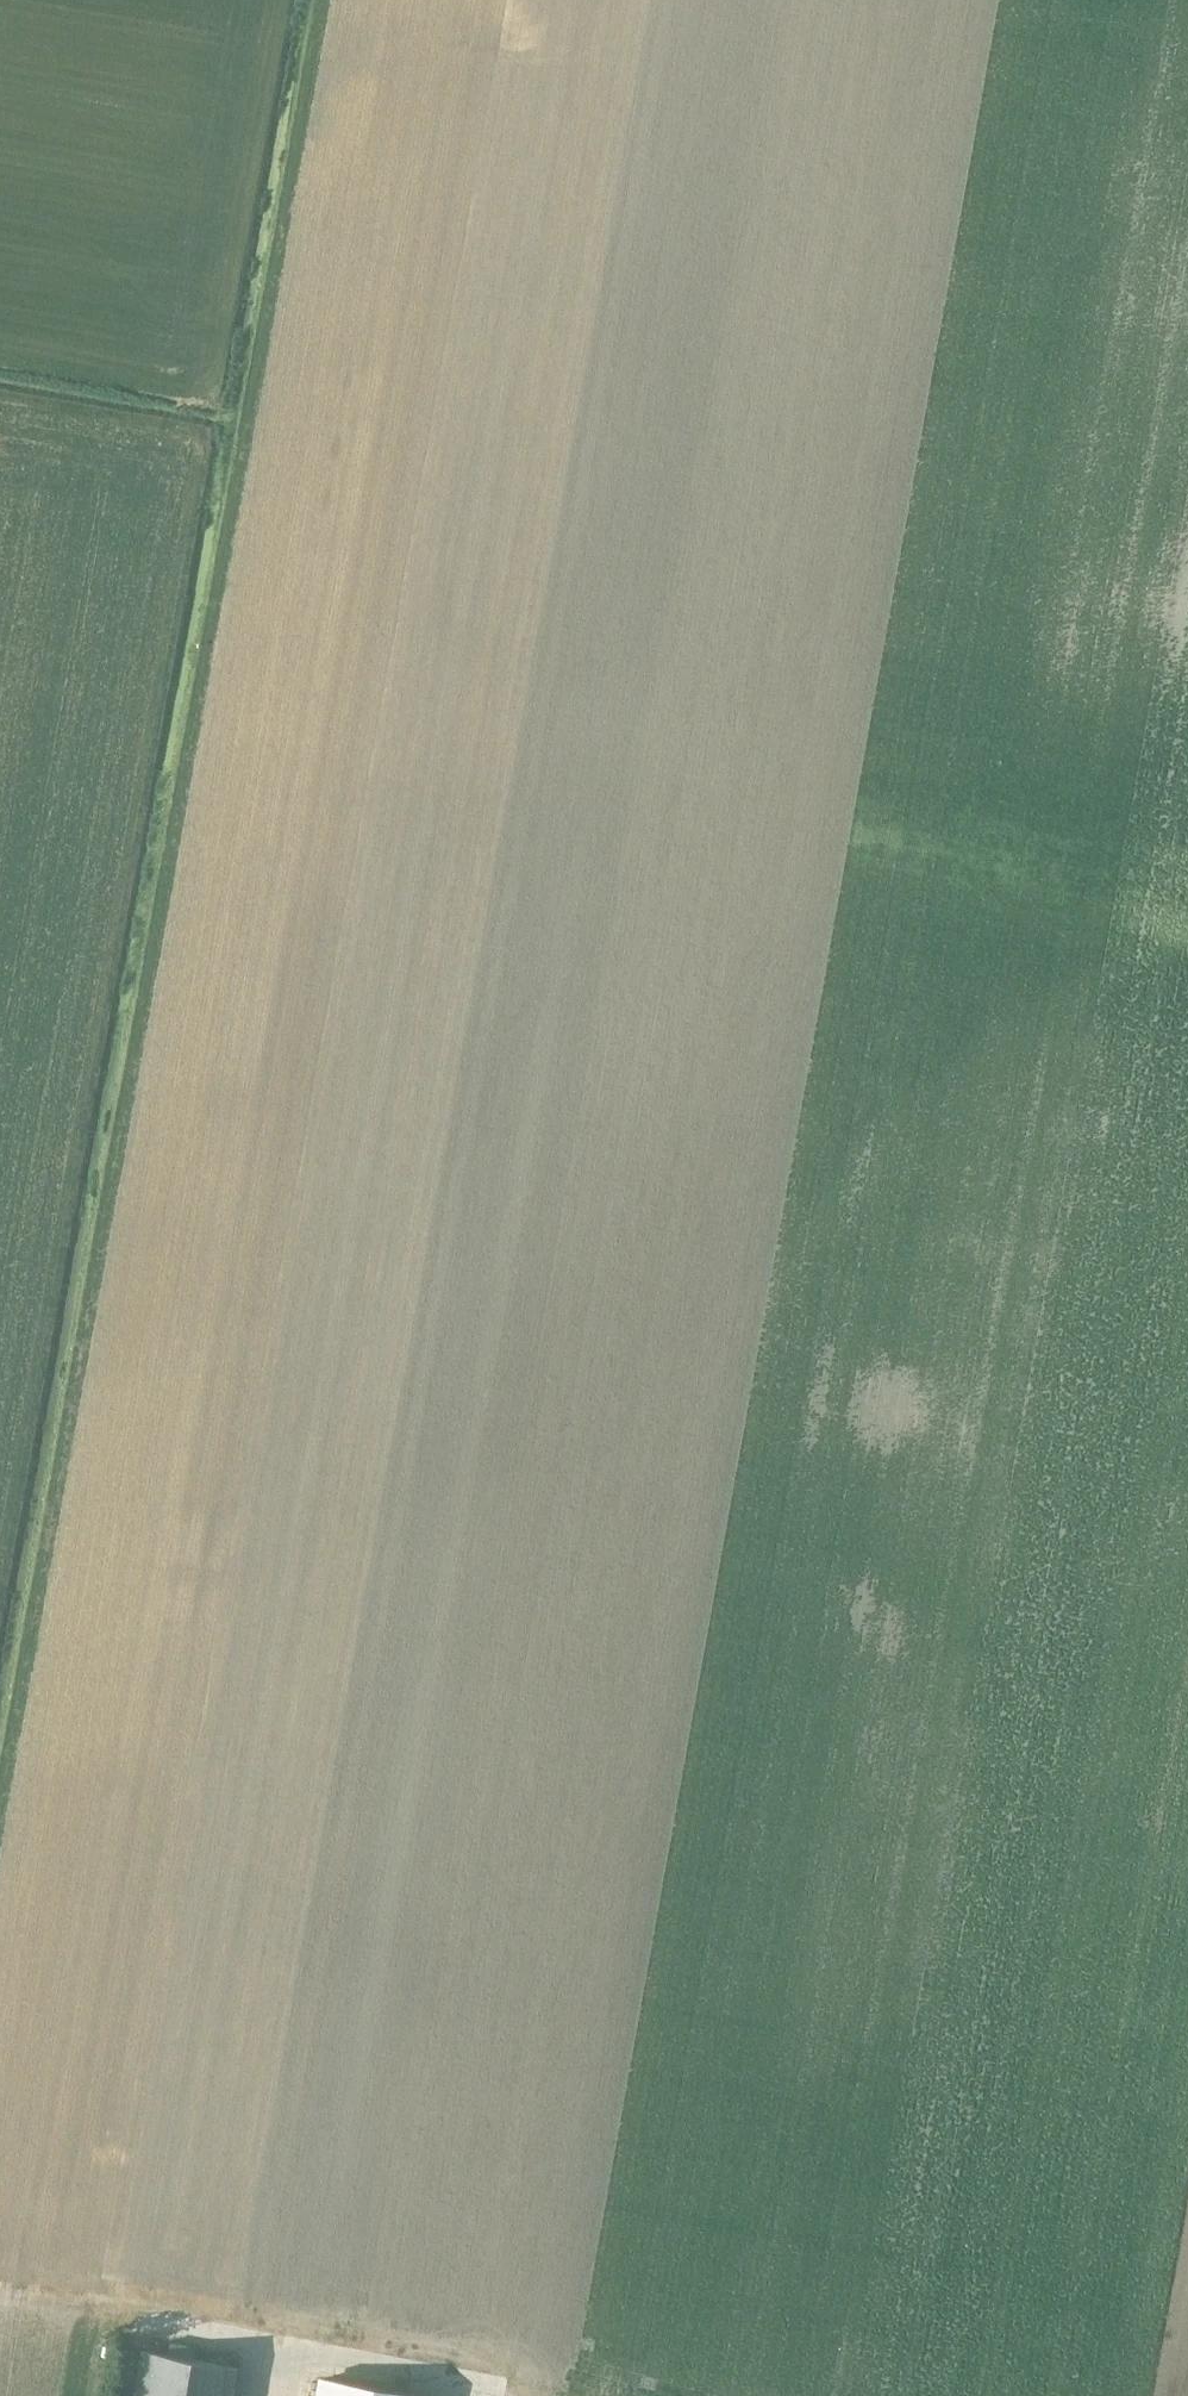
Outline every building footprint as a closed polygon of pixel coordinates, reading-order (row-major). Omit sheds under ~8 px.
[(237,2367),(142,2350),(134,2395),(232,2395),(237,2367)] [(315,2395),(407,2395),(318,2381),(315,2395)]
